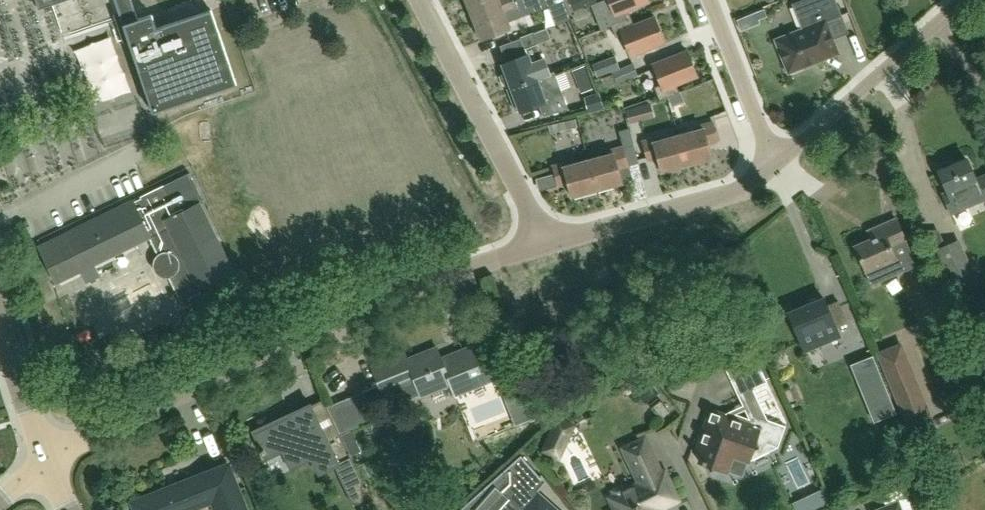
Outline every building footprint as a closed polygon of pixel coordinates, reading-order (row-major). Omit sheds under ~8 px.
[(39,9),(66,0),(36,0),(39,9)] [(153,113),(237,84),(211,9),(157,28),(152,14),(138,19),(131,0),(114,0),(153,113)] [(472,15),(513,0),(514,0),(466,0),(472,15)] [(513,0),(472,15),(482,39),(509,28),(505,18),(518,13),(532,7),(534,12),(556,4),(556,2),(559,0),(514,0),(513,0)] [(596,0),(564,0),(570,13),(586,7),(585,4),(596,0)] [(611,25),(612,25),(628,19),(625,11),(649,1),(649,0),(606,0),(593,5),(602,28),(611,25)] [(777,40),(789,72),(838,53),(833,40),(826,21),(843,15),(837,0),(806,0),(813,16),(800,21),(803,30),(777,40)] [(631,26),(628,19),(612,25),(617,38),(623,36),(631,56),(666,42),(655,16),(631,26)] [(538,44),(551,39),(547,28),(543,29),(520,38),(525,49),(526,48),(538,44)] [(698,76),(688,51),(653,64),(661,84),(655,87),(659,99),(678,92),(675,84),(698,76)] [(537,78),(550,73),(544,58),(543,58),(531,63),(528,54),(502,64),(506,74),(502,75),(507,88),(510,86),(511,88),(537,78)] [(619,68),(614,55),(591,64),(596,77),(619,68)] [(633,63),(613,71),(614,73),(601,78),(604,87),(618,83),(638,75),(633,63)] [(550,73),(537,78),(511,88),(515,98),(511,99),(516,111),(519,110),(520,111),(539,104),(543,115),(568,109),(554,72),(550,73)] [(102,88),(103,73),(92,73),(91,88),(102,88)] [(588,112),(605,108),(598,92),(584,97),(588,112)] [(50,121),(53,132),(77,125),(74,114),(50,121)] [(550,134),(578,127),(575,118),(548,125),(550,134)] [(699,130),(678,135),(686,165),(712,159),(708,145),(718,142),(712,122),(698,126),(699,130)] [(686,165),(678,135),(654,142),(653,138),(642,141),(648,161),(657,158),(661,172),(686,165)] [(627,166),(622,146),(611,149),(612,153),(588,160),(596,190),(622,183),(618,169),(627,166)] [(967,159),(940,170),(948,190),(942,193),(951,214),(984,199),(984,175),(976,179),(967,159)] [(596,190),(588,160),(564,166),(563,162),(552,165),(558,186),(567,183),(571,197),(596,190)] [(69,232),(39,246),(57,283),(80,271),(86,282),(100,275),(95,264),(150,238),(159,256),(156,259),(155,263),(156,267),(157,271),(160,273),(164,275),(168,275),(181,302),(201,292),(199,288),(233,273),(223,254),(223,255),(215,239),(216,239),(199,204),(203,202),(189,173),(164,186),(141,197),(141,199),(133,203),(132,201),(69,232)] [(889,246),(905,239),(896,219),(873,228),(877,237),(856,246),(866,270),(873,285),(901,273),(889,246)] [(946,246),(933,251),(947,283),(951,292),(958,289),(974,282),(970,273),(965,275),(951,243),(946,246)] [(824,298),(789,312),(805,352),(840,338),(835,326),(847,322),(839,301),(827,305),(824,298)] [(405,353),(373,366),(380,384),(383,391),(397,386),(401,395),(404,401),(420,394),(421,396),(450,384),(454,394),(505,374),(490,339),(442,358),(438,347),(408,359),(405,353)] [(895,346),(877,353),(906,427),(924,420),(895,346)] [(725,369),(738,395),(767,382),(755,356),(725,369)] [(349,398),(332,405),(343,432),(351,429),(360,425),(349,398)] [(671,412),(662,401),(654,408),(663,418),(671,412)] [(293,415),(255,433),(267,459),(282,451),(286,459),(301,452),(306,463),(313,459),(320,473),(335,466),(345,488),(362,480),(351,457),(350,456),(340,436),(334,423),(323,428),(312,405),(311,403),(291,412),(293,415)] [(779,447),(787,426),(755,415),(752,424),(712,410),(699,447),(702,455),(700,462),(706,464),(711,472),(719,468),(728,471),(729,470),(737,473),(745,469),(748,461),(749,461),(753,452),(770,444),(779,447)] [(352,430),(340,436),(350,456),(362,451),(352,430)] [(624,448),(640,483),(610,498),(616,509),(660,509),(679,500),(666,471),(662,473),(646,438),(624,448)] [(530,496),(535,491),(533,489),(542,480),(543,479),(522,455),(463,507),(465,509),(554,509),(539,496),(535,500),(530,496)] [(228,463),(132,501),(136,509),(187,509),(212,500),(216,509),(247,509),(228,463)] [(899,502),(878,509),(902,509),(899,502)]
